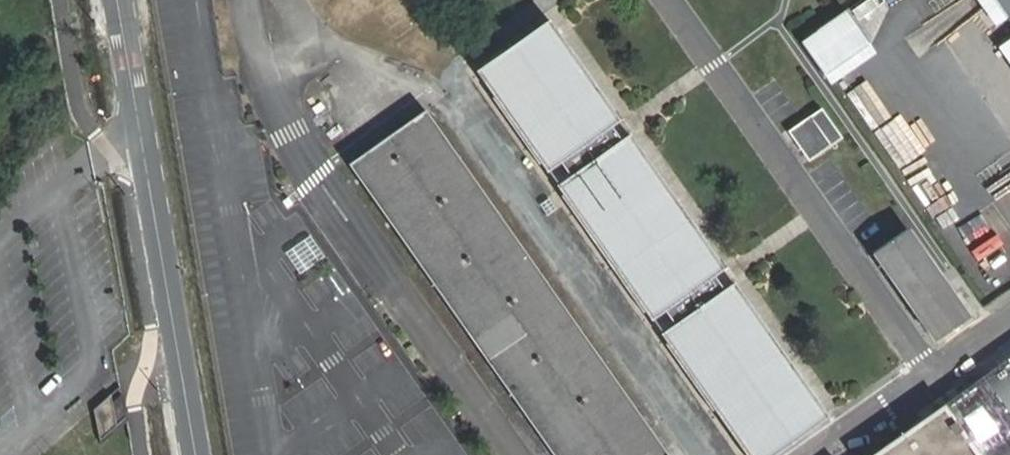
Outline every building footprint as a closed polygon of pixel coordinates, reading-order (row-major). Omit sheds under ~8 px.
[(1009,18),(1009,0),(997,0),(1009,18)] [(827,423),(542,18),(481,60),(748,454),(780,454),(827,423)] [(548,454),(661,454),(422,104),(344,157),(548,454)] [(825,111),(792,132),(812,164),(845,143),(825,111)] [(905,228),(867,253),(930,346),(968,320),(905,228)] [(854,443),(862,454),(1009,454),(1009,334),(854,443)]
